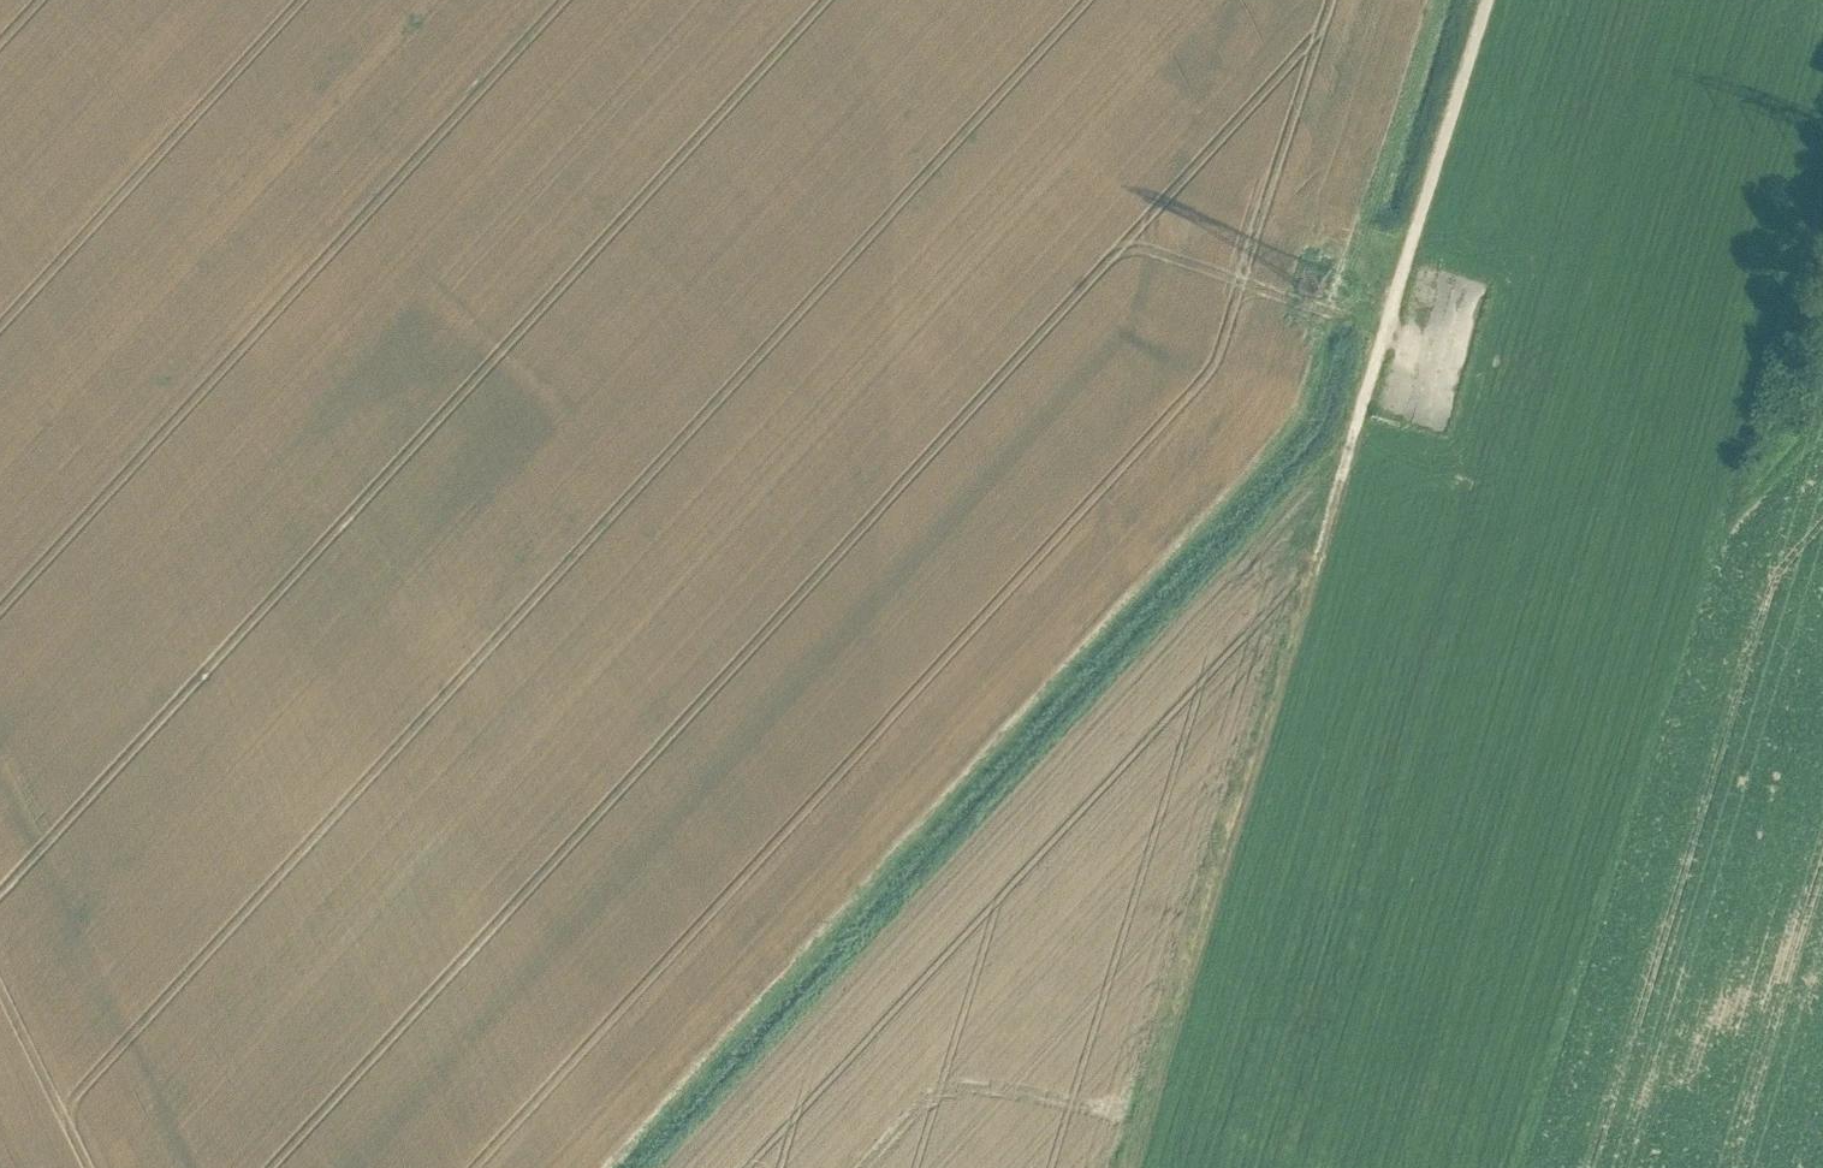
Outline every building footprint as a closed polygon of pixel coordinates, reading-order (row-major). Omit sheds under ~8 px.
[(1380,243),(1384,225),(1370,221),(1366,239),(1380,243)] [(1360,252),(1357,265),(1381,272),(1385,259),(1360,252)]
